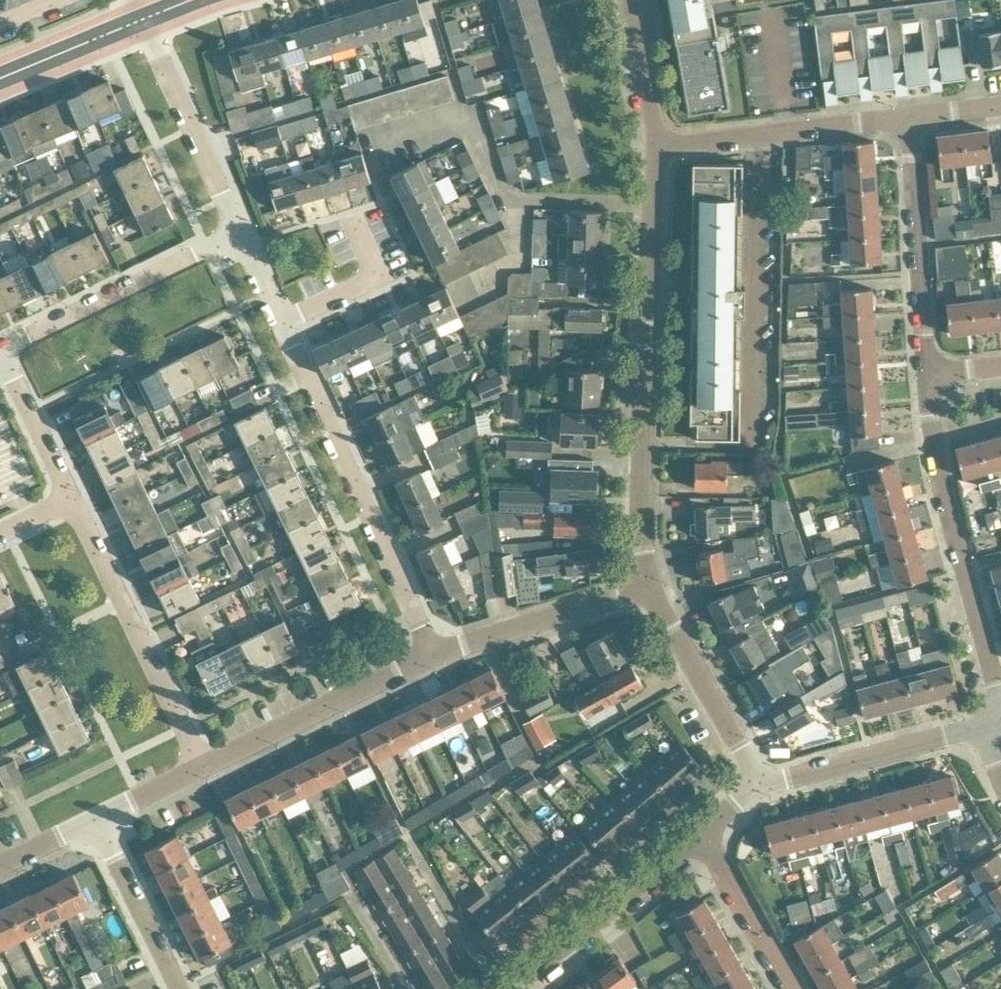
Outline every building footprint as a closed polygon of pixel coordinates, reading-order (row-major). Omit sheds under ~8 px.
[(392,2),(400,30),(425,23),(423,19),(436,16),(431,0),(429,0),(418,3),(418,0),(398,0),(392,2)] [(538,0),(501,0),(506,18),(540,8),(538,0)] [(712,2),(710,2),(710,0),(669,0),(689,114),(730,107),(712,2)] [(816,9),(825,8),(824,0),(815,0),(816,9)] [(920,2),(922,20),(921,20),(925,50),(926,50),(928,71),(940,69),(942,81),(965,78),(961,45),(940,48),(936,18),(957,16),(955,0),(938,0),(920,2)] [(957,16),(970,14),(968,0),(955,0),(957,16)] [(400,30),(392,2),(369,9),(377,37),(400,30)] [(930,82),(928,71),(926,50),(925,50),(905,52),(902,23),(921,20),(922,20),(920,2),(885,7),(887,25),(886,25),(890,55),(891,54),(894,75),(905,73),(907,85),(930,82)] [(895,87),(894,75),(891,54),(890,55),(871,57),(867,27),(886,25),(887,25),(885,7),(850,11),(852,29),(851,29),(855,59),(856,59),(859,79),(871,78),(872,89),(895,87)] [(547,31),(540,8),(506,18),(513,41),(547,31)] [(377,37),(369,9),(346,16),(354,44),(377,37)] [(469,10),(456,13),(464,41),(476,38),(469,10)] [(860,91),(859,79),(856,59),(855,59),(835,61),(832,32),(851,29),(852,29),(850,11),(814,16),(822,84),(836,83),(837,94),(860,91)] [(354,44),(346,16),(323,23),(331,51),(354,44)] [(444,22),(448,35),(461,31),(457,18),(444,22)] [(331,51),(323,23),(300,29),(308,58),(331,51)] [(1000,25),(966,29),(969,53),(980,51),(982,65),(1000,63),(1000,36),(1000,25)] [(308,58),(300,29),(277,36),(286,65),(308,58)] [(465,45),(461,31),(448,35),(452,49),(465,45)] [(554,54),(547,31),(513,41),(520,64),(554,54)] [(286,65),(277,36),(254,43),(262,72),(286,65)] [(266,84),(262,72),(254,43),(229,50),(241,91),(266,84)] [(561,78),(554,54),(520,64),(527,88),(561,78)] [(425,61),(410,66),(414,78),(429,74),(425,61)] [(458,68),(462,82),(474,78),(471,64),(458,68)] [(414,78),(410,66),(387,73),(391,85),(414,78)] [(391,85),(387,73),(364,80),(368,92),(391,85)] [(447,75),(436,78),(444,103),(454,100),(447,75)] [(475,79),(474,78),(462,82),(465,95),(481,91),(484,101),(504,95),(500,81),(485,85),(483,76),(475,79)] [(444,103),(436,78),(425,82),(432,106),(444,103)] [(568,101),(561,78),(527,88),(534,111),(568,101)] [(108,80),(87,89),(98,117),(120,108),(123,116),(135,111),(125,88),(114,93),(109,79),(108,80)] [(368,92),(364,80),(352,83),(355,96),(368,92)] [(432,106),(425,82),(414,85),(421,110),(432,106)] [(421,110),(414,85),(403,88),(411,113),(421,110)] [(411,113),(403,88),(392,91),(400,116),(411,113)] [(98,117),(87,89),(64,99),(75,127),(98,117)] [(400,116),(392,91),(381,95),(389,120),(400,116)] [(324,109),(336,105),(333,92),(320,95),(324,109)] [(232,93),(223,96),(226,109),(236,106),(232,93)] [(389,120),(381,95),(370,98),(378,123),(389,120)] [(507,104),(504,95),(484,101),(491,124),(504,120),(500,106),(507,104)] [(309,96),(296,100),(299,113),(313,109),(309,96)] [(378,123),(370,98),(359,101),(367,126),(378,123)] [(75,127),(64,99),(41,108),(57,147),(59,146),(54,136),(75,127)] [(299,113),(296,100),(282,104),(286,117),(299,113)] [(367,126),(359,101),(348,105),(351,115),(355,130),(367,126)] [(575,124),(568,101),(534,111),(541,134),(575,124)] [(351,115),(348,105),(337,108),(336,105),(324,109),(328,122),(351,115)] [(248,113),(252,127),(277,120),(272,106),(248,113)] [(57,147),(41,108),(20,117),(36,156),(57,147)] [(315,115),(301,119),(305,133),(305,132),(319,128),(315,115)] [(20,117),(0,125),(0,134),(8,155),(10,154),(14,165),(36,156),(20,117)] [(305,133),(301,119),(278,126),(282,140),(305,133)] [(508,133),(504,120),(491,124),(495,137),(508,133)] [(582,147),(575,124),(541,134),(548,157),(582,147)] [(282,140),(278,126),(254,133),(258,147),(282,140)] [(988,130),(962,133),(965,162),(992,159),(988,130)] [(965,162),(962,133),(937,136),(943,180),(955,179),(953,164),(965,162)] [(0,134),(0,158),(8,155),(0,134)] [(127,139),(133,152),(140,149),(137,142),(134,135),(127,139)] [(824,156),(825,168),(875,165),(874,141),(843,143),(844,155),(824,156)] [(85,152),(90,163),(94,170),(116,160),(107,142),(85,152)] [(121,144),(113,148),(117,157),(125,154),(121,144)] [(812,169),(811,145),(797,146),(796,170),(812,169)] [(589,171),(582,147),(548,157),(555,181),(589,171)] [(456,155),(462,168),(474,162),(468,149),(456,155)] [(362,152),(339,160),(347,188),(371,181),(362,152)] [(501,157),(505,170),(518,166),(514,153),(501,157)] [(114,168),(125,189),(153,176),(143,156),(144,155),(143,154),(114,168)] [(524,156),(517,158),(519,166),(527,164),(525,157),(524,156)] [(392,175),(402,197),(436,181),(425,159),(392,175)] [(347,188),(339,160),(316,166),(324,195),(347,188)] [(480,175),(474,162),(462,168),(468,180),(480,175)] [(94,170),(90,163),(76,169),(80,177),(94,170)] [(736,315),(736,287),(734,287),(736,164),(693,163),(693,176),(693,181),(698,181),(698,197),(693,197),(693,218),(694,218),(700,218),(700,231),(692,231),(692,244),(693,244),(692,249),(697,249),(697,265),(692,265),(692,274),(690,274),(690,272),(689,273),(689,275),(690,278),(690,281),(690,284),(690,286),(695,286),(695,299),(692,299),(693,355),(698,355),(698,368),(691,368),(691,381),(691,385),(695,385),(695,402),(691,402),(690,423),(692,423),(697,423),(697,437),(696,437),(696,438),(733,439),(734,315),(736,315)] [(877,189),(875,165),(825,168),(826,179),(834,179),(835,192),(846,191),(877,189)] [(324,195),(316,166),(292,173),(301,202),(324,195)] [(522,180),(518,166),(505,170),(509,183),(522,180)] [(61,178),(47,185),(51,192),(72,181),(67,169),(58,173),(61,178)] [(301,202),(292,173),(269,181),(277,209),(301,202)] [(164,199),(153,176),(125,189),(136,212),(164,199)] [(51,192),(47,185),(43,187),(41,181),(25,189),(30,201),(51,192)] [(446,203),(436,181),(402,197),(413,219),(439,206),(446,203)] [(88,182),(74,188),(78,196),(92,189),(88,182)] [(795,185),(796,195),(817,193),(816,184),(795,185)] [(55,206),(78,196),(74,188),(51,199),(55,206)] [(879,213),(877,189),(846,191),(847,205),(828,206),(829,217),(879,213)] [(477,198),(483,211),(495,205),(489,193),(477,198)] [(817,198),(817,193),(796,195),(785,195),(787,220),(799,219),(811,218),(810,207),(809,199),(817,198)] [(972,219),(974,235),(1000,232),(1000,193),(985,195),(987,217),(972,219)] [(18,198),(3,205),(7,212),(21,205),(18,198)] [(34,216),(55,206),(51,199),(31,209),(34,216)] [(174,220),(164,199),(136,212),(147,234),(175,220),(175,219),(174,220)] [(501,218),(495,205),(483,211),(489,224),(501,218)] [(450,228),(439,206),(413,219),(423,240),(450,228)] [(829,217),(828,206),(810,207),(811,218),(829,217)] [(12,227),(34,216),(31,209),(9,220),(12,227)] [(571,210),(570,234),(604,236),(605,211),(571,210)] [(93,215),(100,230),(108,226),(101,211),(93,215)] [(880,237),(879,213),(829,217),(830,227),(839,226),(839,229),(849,228),(850,239),(880,237)] [(954,214),(933,217),(936,240),(974,235),(972,219),(955,221),(954,214)] [(534,219),(533,233),(546,233),(547,219),(534,219)] [(799,219),(787,220),(788,232),(800,231),(799,219)] [(12,227),(9,220),(0,224),(0,233),(12,227)] [(115,240),(108,226),(100,230),(107,244),(115,240)] [(445,257),(456,252),(460,250),(460,249),(450,228),(423,240),(434,262),(445,257)] [(95,231),(73,242),(87,270),(107,259),(108,260),(109,260),(95,231)] [(498,231),(477,241),(482,252),(503,242),(498,231)] [(546,247),(546,233),(533,233),(533,247),(546,247)] [(603,260),(604,236),(570,234),(569,259),(603,260)] [(882,262),(880,237),(850,239),(851,264),(882,262)] [(487,263),(482,252),(477,241),(466,246),(477,268),(487,263)] [(87,270),(73,242),(51,252),(65,280),(87,270)] [(508,253),(503,242),(482,252),(487,263),(508,253)] [(974,331),(969,281),(966,245),(936,247),(938,280),(955,279),(958,302),(946,303),(950,334),(974,331)] [(477,268),(466,246),(460,249),(460,250),(456,252),(466,273),(477,268)] [(65,280),(51,252),(30,263),(43,291),(65,280)] [(466,273),(456,252),(445,257),(456,278),(466,273)] [(840,253),(832,254),(832,265),(841,264),(840,253)] [(456,278),(445,257),(434,262),(445,284),(456,278)] [(602,285),(603,260),(569,259),(568,283),(602,285)] [(43,291),(30,263),(8,273),(22,301),(43,291)] [(532,267),(532,273),(531,283),(545,283),(545,268),(532,267)] [(8,273),(0,277),(0,311),(1,312),(22,301),(8,273)] [(531,297),(531,283),(532,273),(513,273),(508,277),(508,293),(508,296),(531,297)] [(998,328),(995,298),(980,299),(978,280),(969,281),(974,331),(998,328)] [(790,284),(789,319),(797,318),(797,305),(817,304),(816,282),(790,284)] [(446,287),(424,297),(436,325),(437,325),(459,315),(446,287)] [(841,290),(842,304),(824,305),(825,315),(873,312),(872,288),(841,290)] [(508,318),(508,296),(508,293),(492,301),(502,321),(508,318)] [(531,297),(508,296),(508,318),(508,328),(539,328),(551,328),(554,328),(555,307),(539,307),(539,297),(531,297)] [(436,325),(424,297),(402,308),(414,335),(415,335),(419,345),(441,335),(437,325),(436,325)] [(502,321),(492,301),(481,306),(491,327),(502,321)] [(491,327),(481,306),(471,311),(481,332),(491,327)] [(602,308),(555,307),(554,328),(554,329),(601,331),(602,308)] [(414,335),(402,308),(380,318),(393,345),(414,335)] [(481,332),(471,311),(460,316),(470,337),(481,332)] [(875,336),(873,312),(825,315),(824,315),(824,327),(843,326),(844,338),(875,336)] [(393,345),(380,318),(358,328),(370,355),(371,355),(375,365),(397,355),(393,345)] [(803,320),(792,321),(792,329),(804,328),(803,320)] [(370,355),(358,328),(336,338),(349,365),(370,355)] [(224,336),(203,347),(218,376),(240,365),(234,353),(235,352),(233,347),(231,348),(225,335),(224,335),(224,336)] [(876,360),(875,336),(844,338),(846,362),(876,360)] [(349,365),(336,338),(313,349),(326,376),(349,365)] [(558,363),(553,366),(553,373),(567,373),(567,402),(599,402),(599,371),(590,371),(591,346),(558,363)] [(218,376),(203,347),(182,357),(182,356),(181,356),(196,387),(218,376)] [(509,350),(509,379),(523,379),(522,364),(525,364),(525,350),(509,350)] [(463,351),(451,356),(452,359),(456,369),(469,363),(463,351)] [(827,364),(837,363),(836,353),(826,354),(827,364)] [(450,355),(428,366),(434,379),(444,374),(456,369),(452,359),(451,356),(450,355)] [(550,356),(539,355),(539,373),(550,366),(550,356)] [(196,387),(181,356),(181,357),(160,368),(174,397),(196,387)] [(878,385),(876,360),(846,362),(837,363),(827,364),(828,374),(838,374),(847,373),(848,386),(878,385)] [(174,397),(160,368),(139,378),(139,377),(138,378),(144,390),(143,391),(145,396),(146,395),(152,408),(174,397)] [(420,371),(407,377),(413,389),(425,383),(420,371)] [(468,395),(475,410),(501,398),(500,394),(502,393),(501,390),(505,388),(498,374),(477,384),(479,390),(468,395)] [(413,389),(407,377),(394,383),(400,395),(413,389)] [(880,409),(878,385),(848,386),(849,411),(880,409)] [(230,398),(237,414),(259,403),(251,388),(230,398)] [(121,410),(111,415),(106,405),(110,403),(105,391),(80,402),(85,414),(75,419),(75,420),(76,419),(86,440),(116,426),(127,421),(121,410)] [(376,391),(363,397),(369,409),(381,404),(376,391)] [(415,395),(367,417),(379,442),(416,425),(410,413),(421,408),(415,395)] [(369,409),(363,397),(350,403),(356,415),(369,409)] [(837,402),(829,402),(830,412),(840,411),(840,401),(837,402)] [(144,405),(133,410),(136,416),(138,415),(147,411),(144,405)] [(235,421),(246,444),(276,429),(276,428),(275,429),(265,408),(266,407),(266,406),(235,421)] [(500,406),(487,407),(488,425),(501,424),(500,406)] [(223,409),(210,415),(215,424),(227,418),(223,409)] [(881,433),(880,409),(849,411),(840,411),(830,412),(818,413),(811,414),(812,427),(850,424),(852,449),(879,448),(878,433),(881,433)] [(158,433),(147,411),(138,415),(149,437),(158,433)] [(597,445),(598,413),(562,412),(561,443),(597,445)] [(215,424),(210,415),(198,421),(202,430),(215,424)] [(477,423),(424,447),(429,458),(455,446),(455,447),(479,436),(477,423)] [(416,425),(379,442),(390,467),(414,456),(413,454),(423,449),(418,438),(421,436),(416,425)] [(127,448),(116,426),(86,440),(97,462),(96,462),(127,448)] [(277,429),(276,429),(246,444),(256,465),(286,451),(276,429),(277,429)] [(167,436),(171,446),(184,439),(179,430),(167,436)] [(164,445),(158,433),(149,437),(155,449),(164,445)] [(979,441),(987,471),(1000,467),(1000,435),(979,441)] [(550,458),(551,442),(508,440),(507,457),(549,458),(550,458)] [(187,445),(198,467),(207,462),(196,441),(187,445)] [(987,471),(979,441),(955,447),(963,477),(987,471)] [(455,447),(455,446),(429,458),(434,469),(460,457),(455,447)] [(107,484),(137,469),(127,448),(96,462),(96,463),(97,463),(107,484)] [(296,472),(286,451),(256,465),(267,487),(297,472),(297,471),(296,472)] [(177,461),(183,474),(192,469),(186,457),(177,461)] [(593,459),(550,458),(549,458),(549,470),(553,470),(552,499),(596,500),(597,471),(593,470),(593,459)] [(895,460),(866,468),(872,492),(902,484),(895,460)] [(727,461),(712,461),(712,463),(695,462),(695,488),(727,489),(727,473),(757,474),(757,462),(756,462),(755,462),(727,462),(727,461)] [(218,484),(207,462),(198,467),(209,488),(218,484)] [(148,491),(137,469),(107,484),(118,505),(117,505),(117,506),(148,491)] [(198,481),(192,469),(183,474),(189,486),(198,481)] [(397,483),(409,507),(433,496),(422,471),(397,483)] [(856,471),(849,473),(851,483),(859,480),(856,471)] [(298,472),(297,472),(267,487),(277,508),(307,494),(297,473),(298,472)] [(989,480),(992,490),(1000,487),(1000,481),(1000,477),(989,480)] [(989,480),(979,483),(981,493),(992,490),(989,480)] [(908,507),(902,484),(872,492),(854,497),(861,520),(870,518),(878,515),(908,507)] [(128,527),(158,512),(148,491),(117,506),(118,506),(128,527)] [(544,492),(500,491),(499,509),(543,510),(544,492)] [(227,508),(226,506),(217,511),(223,523),(266,503),(261,492),(227,508)] [(219,494),(211,498),(217,511),(226,506),(219,494)] [(317,515),(307,494),(277,508),(288,530),(318,515),(317,515)] [(444,521),(433,496),(409,507),(420,532),(444,521)] [(217,511),(211,498),(202,502),(208,515),(217,511)] [(817,527),(828,525),(824,501),(812,503),(817,527)] [(459,523),(483,512),(479,503),(455,514),(459,523)] [(696,523),(690,525),(691,535),(696,536),(719,536),(729,535),(729,521),(756,520),(756,504),(696,506),(696,523)] [(914,530),(908,507),(878,515),(885,539),(914,530)] [(223,523),(217,511),(208,515),(215,527),(223,523)] [(595,513),(524,512),(488,511),(494,558),(511,556),(523,554),(522,542),(505,544),(503,527),(543,528),(543,523),(554,524),(554,535),(594,535),(595,513)] [(997,511),(985,514),(989,528),(1000,525),(997,511)] [(138,549),(169,534),(158,512),(128,527),(139,548),(138,548),(138,549)] [(489,525),(483,512),(459,523),(465,537),(489,525)] [(319,515),(318,515),(288,530),(298,551),(328,537),(318,516),(319,515)] [(873,528),(870,518),(861,520),(864,530),(873,528)] [(921,554),(914,530),(885,539),(888,551),(871,555),(874,567),(882,564),(891,562),(921,554)] [(973,541),(977,556),(1000,549),(1000,533),(973,541)] [(149,570),(179,556),(169,534),(138,549),(139,549),(149,570)] [(235,540),(242,552),(251,548),(244,535),(235,540)] [(702,582),(727,578),(725,565),(748,561),(748,556),(760,554),(758,535),(733,539),(734,549),(722,551),(722,549),(697,553),(702,582)] [(338,558),(328,537),(298,551),(309,573),(339,558),(338,558)] [(418,552),(430,578),(453,567),(442,541),(418,552)] [(221,547),(227,559),(236,554),(230,542),(221,547)] [(257,560),(251,548),(242,552),(248,564),(257,560)] [(567,574),(569,574),(599,570),(596,548),(523,558),(525,576),(555,572),(554,567),(566,565),(567,574)] [(481,554),(487,597),(499,596),(493,552),(481,554)] [(831,553),(809,559),(811,566),(814,565),(819,581),(838,575),(831,553)] [(242,566),(236,554),(227,559),(233,571),(242,566)] [(927,577),(921,554),(891,562),(898,585),(927,577)] [(159,592),(190,577),(179,556),(149,570),(159,591),(159,592)] [(494,558),(500,596),(517,593),(511,556),(494,558)] [(339,558),(309,573),(319,594),(349,580),(339,559),(339,558)] [(808,563),(792,569),(802,595),(818,589),(808,563)] [(254,574),(257,579),(263,576),(267,585),(273,582),(276,589),(285,584),(279,572),(277,573),(273,565),(254,574)] [(997,592),(1000,591),(1000,565),(990,568),(991,569),(992,569),(995,582),(994,583),(997,592)] [(470,604),(453,567),(430,578),(440,602),(451,597),(456,610),(470,604)] [(14,604),(15,604),(9,591),(10,591),(8,586),(7,586),(1,573),(0,574),(0,610),(14,604)] [(263,576),(257,579),(250,582),(255,591),(267,585),(263,576)] [(200,599),(190,577),(159,592),(160,592),(170,613),(169,613),(170,614),(200,599)] [(359,601),(349,580),(319,594),(330,617),(343,611),(343,612),(348,610),(348,608),(361,602),(360,601),(359,601)] [(291,597),(285,584),(276,589),(282,601),(291,597)] [(929,584),(905,590),(908,600),(932,593),(929,584)] [(711,605),(708,606),(713,617),(716,616),(722,628),(723,628),(727,636),(742,628),(743,629),(757,622),(762,620),(762,619),(761,619),(757,610),(764,607),(754,585),(733,595),(732,593),(710,603),(711,605)] [(241,586),(219,597),(223,606),(224,606),(230,619),(242,613),(236,600),(245,596),(241,586)] [(789,589),(763,602),(768,612),(794,599),(789,589)] [(885,606),(908,600),(905,590),(882,596),(885,606)] [(888,616),(885,606),(882,596),(859,602),(865,622),(888,616)] [(202,616),(223,606),(219,597),(197,607),(210,634),(211,634),(202,616)] [(310,599),(300,604),(304,610),(313,606),(310,599)] [(865,622),(859,602),(835,608),(841,629),(865,622)] [(210,634),(197,607),(175,618),(183,634),(196,628),(202,638),(210,634)] [(291,620),(297,633),(306,628),(300,616),(291,620)] [(284,620),(262,631),(276,660),(297,650),(298,650),(299,650),(293,637),(294,636),(291,632),(290,632),(284,620)] [(742,628),(727,636),(732,645),(730,646),(744,670),(780,650),(763,621),(762,620),(757,622),(743,629),(742,628)] [(784,635),(792,649),(813,636),(804,623),(784,635)] [(831,625),(814,636),(827,657),(838,650),(831,625)] [(28,631),(16,637),(20,646),(33,640),(28,631)] [(276,660),(262,631),(241,641),(255,671),(256,671),(255,670),(276,660)] [(551,650),(567,645),(563,631),(547,635),(551,650)] [(617,664),(617,665),(620,663),(620,662),(628,658),(613,631),(587,646),(587,647),(578,652),(574,646),(561,653),(573,674),(586,666),(585,664),(594,659),(602,672),(617,664)] [(20,646),(25,655),(45,645),(40,636),(20,646)] [(255,671),(241,641),(219,652),(233,681),(254,670),(255,671)] [(769,665),(748,677),(763,703),(772,698),(775,703),(777,707),(776,708),(777,709),(800,695),(807,691),(806,690),(805,690),(793,669),(810,659),(803,645),(804,645),(803,644),(792,650),(769,663),(769,665)] [(927,668),(926,668),(915,672),(909,649),(897,652),(903,675),(911,705),(921,702),(920,701),(934,697),(934,699),(935,698),(927,668)] [(48,652),(48,651),(35,657),(34,656),(29,658),(30,660),(17,666),(28,688),(58,673),(47,652),(48,652)] [(233,681),(219,652),(198,662),(197,661),(196,662),(203,674),(201,675),(204,680),(205,679),(211,692),(212,692),(212,691),(233,681)] [(924,659),(926,668),(927,668),(935,698),(944,696),(944,695),(957,691),(957,692),(958,692),(948,653),(924,659)] [(632,665),(575,697),(586,717),(643,685),(632,665)] [(492,669),(470,679),(483,707),(505,697),(492,669)] [(777,709),(769,713),(782,735),(813,717),(805,703),(817,696),(819,700),(847,684),(843,670),(807,691),(800,695),(777,709)] [(888,711),(880,681),(868,684),(865,672),(853,675),(864,717),(874,714),(874,713),(887,710),(887,711),(888,711)] [(68,695),(58,673),(28,688),(39,709),(69,694),(68,695)] [(911,705),(903,675),(880,681),(888,711),(897,708),(897,707),(910,704),(911,705)] [(483,707),(470,679),(448,690),(462,718),(463,717),(470,732),(481,726),(474,712),(483,707)] [(545,685),(523,700),(531,713),(554,699),(545,685)] [(462,718),(448,690),(427,701),(440,729),(462,718)] [(69,695),(69,694),(39,709),(49,731),(79,716),(68,695),(69,695)] [(440,729),(427,701),(405,711),(419,739),(440,729)] [(838,724),(857,719),(853,704),(834,709),(838,724)] [(419,739),(405,711),(384,722),(397,750),(419,739)] [(647,713),(635,720),(641,730),(653,723),(647,713)] [(538,715),(526,721),(539,747),(551,741),(538,715)] [(672,738),(681,726),(666,715),(658,727),(672,738)] [(89,738),(79,716),(49,731),(60,753),(73,747),(73,748),(78,746),(77,745),(90,738),(90,737),(89,738)] [(494,719),(482,724),(492,747),(504,742),(494,719)] [(641,730),(635,720),(623,727),(629,737),(641,730)] [(397,750),(384,722),(361,733),(375,760),(397,750)] [(356,735),(334,746),(347,774),(369,763),(356,735)] [(508,758),(513,767),(534,755),(528,746),(523,735),(502,745),(508,758)] [(680,741),(663,756),(688,785),(699,775),(698,773),(703,769),(704,771),(705,770),(680,741)] [(602,754),(595,743),(577,754),(583,765),(602,754)] [(347,774),(334,746),(312,757),(326,784),(347,774)] [(677,795),(688,785),(663,756),(647,770),(670,797),(675,793),(677,795)] [(326,784),(312,757),(291,767),(304,795),(326,784)] [(492,779),(513,767),(508,758),(487,771),(492,779)] [(7,789),(24,780),(14,760),(0,767),(0,776),(7,789)] [(555,784),(565,776),(557,766),(547,773),(555,784)] [(304,795),(291,767),(269,778),(283,805),(304,795)] [(665,801),(670,797),(647,770),(630,784),(655,813),(667,803),(665,801)] [(472,791),(492,779),(487,771),(467,783),(472,791)] [(530,771),(510,783),(516,790),(519,794),(540,782),(530,771)] [(959,805),(952,775),(928,781),(936,811),(939,820),(949,818),(946,808),(959,805)] [(283,805),(269,778),(248,788),(261,816),(283,805)] [(936,811),(928,781),(905,787),(913,817),(936,811)] [(451,804),(472,791),(467,783),(446,795),(451,804)] [(516,790),(510,783),(503,787),(508,796),(516,790)] [(644,823),(655,813),(630,784),(614,798),(638,825),(643,821),(644,823)] [(905,787),(882,793),(889,823),(892,832),(895,841),(900,865),(911,862),(905,839),(904,839),(900,820),(913,817),(905,787)] [(261,816),(248,788),(225,799),(239,827),(261,816)] [(494,798),(489,790),(469,801),(477,812),(494,798)] [(882,793),(858,800),(866,829),(889,823),(882,793)] [(430,816),(451,804),(446,795),(425,807),(430,816)] [(633,830),(638,825),(614,798),(598,812),(623,841),(634,831),(633,830)] [(845,845),(847,854),(849,860),(860,857),(856,843),(869,839),(866,829),(858,800),(835,806),(842,835),(845,845)] [(477,812),(469,801),(454,810),(462,821),(477,812)] [(842,835),(835,806),(812,812),(820,841),(842,835)] [(409,828),(430,816),(425,807),(404,820),(409,828)] [(216,815),(226,837),(235,833),(225,811),(216,815)] [(611,851),(623,841),(598,812),(581,826),(606,855),(607,854),(605,853),(610,849),(611,851)] [(812,812),(789,818),(797,847),(796,848),(799,857),(801,866),(811,863),(809,855),(822,851),(819,841),(820,841),(812,812)] [(797,847),(789,818),(765,824),(773,854),(796,848),(797,847)] [(951,826),(949,818),(939,820),(941,829),(943,828),(951,826)] [(941,829),(939,820),(938,820),(929,823),(931,831),(941,829)] [(951,826),(943,828),(952,864),(963,862),(961,854),(964,853),(963,851),(987,836),(978,821),(958,833),(956,825),(951,826)] [(398,823),(377,835),(382,844),(403,832),(398,823)] [(576,831),(558,845),(582,874),(594,865),(592,863),(597,860),(598,861),(599,861),(576,831)] [(892,832),(882,835),(884,844),(895,841),(892,832)] [(246,854),(235,833),(226,837),(237,859),(246,854)] [(147,851),(154,864),(155,864),(159,870),(157,871),(157,872),(189,856),(178,834),(146,850),(147,851)] [(362,856),(382,844),(377,835),(357,847),(362,856)] [(570,884),(582,874),(558,845),(541,858),(564,886),(569,882),(570,884)] [(847,854),(845,845),(835,847),(837,856),(847,854)] [(340,869),(362,856),(357,847),(347,853),(344,848),(333,855),(340,869)] [(393,848),(374,859),(399,901),(418,890),(393,848)] [(985,888),(1000,878),(1000,857),(998,852),(972,867),(985,888)] [(257,876),(246,854),(237,859),(248,880),(257,876)] [(168,893),(199,877),(189,856),(157,872),(158,872),(165,886),(166,885),(169,892),(168,893)] [(799,857),(788,860),(791,869),(801,866),(799,857)] [(558,890),(564,886),(541,858),(524,871),(548,901),(560,892),(558,890)] [(399,901),(374,859),(355,871),(380,913),(399,901)] [(340,869),(319,879),(324,891),(329,899),(351,887),(340,869)] [(536,910),(548,901),(524,871),(507,885),(530,913),(535,909),(536,910)] [(964,872),(935,890),(941,899),(969,882),(964,872)] [(73,874),(59,880),(60,882),(53,885),(53,883),(52,884),(67,915),(73,928),(83,923),(77,910),(89,904),(74,873),(73,873),(73,874)] [(267,897),(257,876),(248,880),(258,902),(267,897)] [(210,899),(199,877),(168,893),(168,894),(169,894),(175,907),(177,907),(180,913),(178,914),(179,915),(210,899)] [(985,888),(997,909),(1000,907),(1000,878),(985,888)] [(67,915),(52,884),(51,884),(52,884),(38,891),(38,892),(32,895),(31,894),(30,894),(46,926),(67,915)] [(525,917),(530,913),(507,885),(491,898),(515,927),(526,919),(525,917)] [(498,941),(515,927),(491,898),(481,886),(464,899),(480,921),(471,929),(488,951),(499,943),(498,941)] [(443,932),(418,890),(399,901),(424,943),(443,932)] [(886,890),(875,896),(885,913),(896,907),(886,890)] [(308,911),(329,899),(324,891),(303,902),(308,911)] [(809,896),(814,914),(837,908),(834,896),(822,900),(821,893),(809,896)] [(46,926),(30,894),(30,895),(16,901),(17,903),(10,906),(9,904),(9,905),(24,936),(25,935),(30,945),(50,936),(45,926),(46,926)] [(282,927),(267,897),(258,902),(265,915),(259,917),(268,934),(282,927)] [(189,936),(221,920),(210,899),(179,915),(186,929),(187,928),(191,935),(189,936)] [(678,914),(689,935),(716,920),(704,899),(678,914)] [(424,943),(399,901),(380,913),(405,954),(424,943)] [(287,923),(308,911),(303,902),(282,914),(287,923)] [(9,905),(8,905),(0,909),(0,941),(3,947),(24,936),(9,905)] [(971,924),(988,914),(983,906),(966,916),(971,924)] [(994,923),(988,914),(971,924),(977,934),(994,923)] [(322,916),(303,925),(308,936),(327,927),(322,916)] [(232,943),(221,920),(189,936),(190,937),(197,950),(198,950),(202,956),(200,957),(200,958),(206,955),(232,943)] [(728,941),(716,920),(689,935),(702,956),(728,941)] [(308,936),(303,925),(283,934),(289,946),(308,936)] [(796,939),(806,957),(830,943),(820,925),(796,939)] [(963,929),(951,936),(957,947),(969,940),(963,929)] [(681,940),(676,931),(668,935),(673,944),(681,940)] [(469,974),(443,932),(424,943),(450,985),(469,974)] [(289,946),(283,934),(265,944),(270,955),(289,946)] [(687,950),(681,940),(673,944),(679,955),(687,950)] [(357,947),(360,957),(376,951),(373,941),(357,947)] [(740,962),(728,941),(702,956),(714,977),(740,962)] [(237,952),(232,943),(206,955),(210,964),(208,965),(208,966),(237,952)] [(424,943),(405,954),(426,988),(443,988),(450,985),(424,943)] [(816,974),(840,960),(830,943),(806,957),(816,974)] [(860,974),(870,968),(880,962),(869,944),(849,956),(860,974)] [(261,948),(245,955),(251,966),(266,959),(261,948)] [(251,966),(245,955),(234,960),(240,971),(251,966)] [(606,988),(625,988),(636,981),(619,957),(617,958),(613,956),(607,960),(608,965),(595,974),(606,988)] [(354,982),(357,988),(395,988),(390,978),(379,983),(367,958),(347,968),(354,982)] [(100,983),(103,988),(111,988),(126,982),(115,959),(93,970),(100,983)] [(850,978),(840,960),(816,974),(824,988),(830,988),(850,978)] [(916,965),(925,981),(934,975),(925,960),(916,965)] [(740,962),(714,977),(721,988),(741,988),(752,983),(740,962)] [(980,975),(986,985),(1000,976),(1000,962),(980,975)] [(940,971),(950,988),(957,988),(964,985),(952,964),(940,971)] [(875,976),(870,968),(860,974),(865,982),(875,976)] [(692,978),(697,986),(706,981),(701,973),(692,978)] [(850,978),(830,988),(857,988),(850,978)] [(586,981),(575,988),(592,988),(586,981)]
